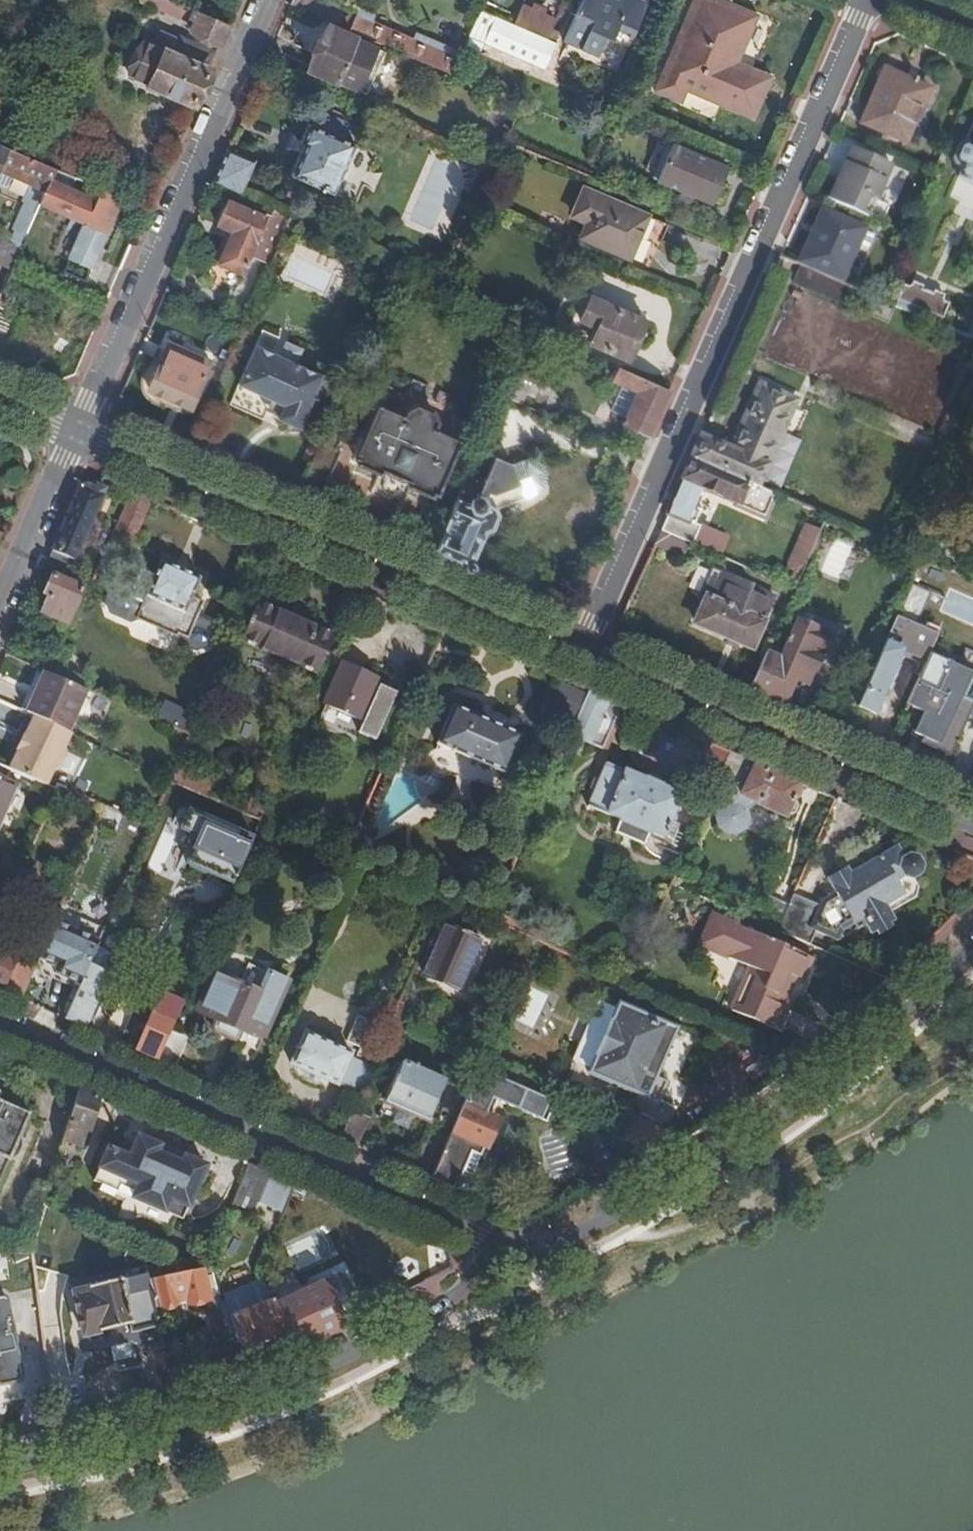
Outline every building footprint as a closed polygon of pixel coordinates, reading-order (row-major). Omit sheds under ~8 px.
[(292,5),(350,30),(358,12),(329,0),(294,0),(292,5)] [(565,41),(598,56),(606,38),(612,40),(617,30),(633,37),(650,0),(583,0),(565,41)] [(657,92),(682,103),(687,91),(755,120),(766,93),(755,88),(761,73),(739,63),(759,17),(730,4),(731,0),(696,0),(657,92)] [(358,12),(350,30),(408,55),(415,39),(374,21),(376,15),(360,8),(358,12)] [(482,8),(462,51),(479,59),(486,43),(547,69),(559,42),(550,38),(531,29),(516,23),(482,8)] [(531,29),(550,38),(557,21),(538,13),(531,29)] [(219,45),(228,26),(201,14),(193,34),(219,45)] [(383,52),(331,28),(314,70),(366,92),(383,52)] [(617,30),(612,40),(629,47),(633,37),(617,30)] [(415,39),(408,55),(452,74),(462,52),(418,32),(415,39)] [(194,103),(208,71),(202,68),(208,55),(162,35),(158,45),(147,40),(131,76),(194,103)] [(755,88),(766,93),(773,78),(761,73),(755,88)] [(861,123),(906,142),(929,89),(916,83),(918,77),(916,76),(911,86),(887,76),(874,106),(869,104),(861,123)] [(508,114),(516,117),(521,104),(511,100),(507,111),(508,114)] [(972,122),(966,139),(968,141),(966,146),(964,145),(959,147),(953,161),(956,164),(964,168),(959,178),(972,184),(972,122)] [(293,176),(333,194),(355,144),(310,124),(303,142),(306,143),(293,176)] [(493,142),(489,154),(497,158),(503,145),(496,141),(493,142)] [(672,144),(657,180),(712,204),(727,169),(672,144)] [(9,150),(0,146),(0,172),(9,150)] [(837,180),(828,200),(868,217),(891,165),(852,148),(845,165),(849,167),(844,179),(840,178),(839,181),(837,180)] [(55,170),(9,150),(0,172),(0,178),(43,197),(55,170)] [(228,151),(213,184),(234,193),(243,196),(258,163),(228,151)] [(603,178),(612,182),(620,164),(611,160),(603,178)] [(86,225),(101,190),(55,170),(43,197),(40,206),(86,225)] [(972,209),(972,192),(957,181),(947,195),(971,212),(972,209)] [(667,224),(581,187),(570,213),(585,220),(579,233),(629,255),(640,230),(660,239),(667,224)] [(107,233),(122,199),(101,190),(86,225),(86,224),(107,233)] [(250,257),(268,265),(275,248),(289,216),(243,196),(234,193),(219,226),(234,232),(220,264),(243,274),(250,257)] [(813,234),(801,265),(841,282),(864,229),(830,215),(821,238),(813,234)] [(289,216),(275,248),(287,254),(301,222),(289,216)] [(86,282),(107,233),(86,224),(86,225),(64,273),(86,282)] [(20,249),(0,239),(0,264),(11,269),(20,249)] [(841,282),(801,265),(793,281),(836,299),(843,283),(841,282)] [(904,286),(896,305),(940,324),(949,305),(944,303),(943,299),(944,296),(935,291),(932,297),(921,293),(923,287),(913,282),(912,286),(908,287),(904,286)] [(629,360),(638,340),(631,336),(638,319),(591,298),(581,320),(575,317),(568,333),(629,360)] [(631,336),(638,340),(645,322),(638,319),(631,336)] [(278,358),(296,365),(302,350),(286,342),(278,358)] [(210,363),(168,345),(148,391),(190,409),(210,363)] [(314,395),(323,399),(330,382),(330,381),(296,365),(278,358),(255,347),(238,385),(283,405),(278,419),(299,429),(314,395)] [(535,377),(515,368),(503,397),(522,405),(522,406),(527,394),(534,398),(542,380),(535,377)] [(619,370),(614,381),(623,386),(611,412),(627,419),(624,426),(649,437),(654,425),(669,391),(619,370)] [(323,399),(336,405),(344,388),(330,382),(323,399)] [(702,438),(693,458),(759,486),(796,400),(760,385),(733,450),(702,438)] [(404,417),(378,406),(353,462),(381,474),(382,470),(410,483),(408,486),(436,498),(461,442),(434,430),(437,423),(434,414),(417,406),(407,410),(404,417)] [(197,424),(188,446),(207,454),(216,433),(197,424)] [(469,475),(436,553),(470,568),(485,532),(494,526),(496,519),(495,511),(523,500),(511,463),(495,455),(483,481),(469,475)] [(662,531),(690,543),(694,545),(701,529),(695,526),(700,513),(694,510),(704,488),(740,503),(740,505),(767,517),(777,494),(759,486),(693,458),(684,479),(662,531)] [(511,463),(523,500),(534,497),(544,488),(546,480),(547,472),(542,466),(537,462),(527,459),(511,463)] [(95,485),(95,481),(82,484),(81,487),(94,493),(97,485),(95,485)] [(94,493),(81,487),(47,563),(71,573),(84,542),(84,540),(106,489),(97,485),(94,493)] [(152,499),(133,490),(122,515),(142,524),(152,499)] [(798,576),(818,530),(803,523),(783,569),(798,576)] [(662,531),(655,546),(683,558),(690,543),(662,531)] [(823,579),(850,580),(851,540),(824,539),(823,579)] [(200,579),(162,562),(137,619),(187,641),(203,603),(192,598),(200,579)] [(774,596),(714,570),(702,596),(707,599),(697,623),(752,647),(774,596)] [(83,589),(52,576),(45,594),(50,597),(43,612),(46,613),(44,618),(61,625),(63,620),(69,623),(83,589)] [(335,635),(258,603),(243,640),(319,673),(335,635)] [(868,685),(848,732),(864,739),(875,713),(877,714),(903,655),(920,664),(922,660),(927,662),(939,635),(898,617),(868,685)] [(767,654),(751,690),(750,692),(784,706),(796,679),(808,684),(830,635),(799,622),(782,660),(767,654)] [(375,679),(344,666),(326,704),(329,705),(321,725),(338,734),(346,712),(358,718),(359,715),(365,719),(360,732),(376,740),(398,693),(374,682),(375,679)] [(28,714),(46,671),(40,668),(22,711),(28,714)] [(89,690),(54,674),(46,671),(28,714),(34,717),(71,734),(89,690)] [(853,679),(832,725),(848,732),(868,685),(853,679)] [(591,690),(573,682),(560,712),(578,720),(591,690)] [(96,693),(89,690),(71,734),(76,736),(96,693)] [(591,690),(578,720),(572,735),(586,742),(584,746),(590,749),(593,744),(602,748),(622,703),(591,690)] [(521,735),(454,706),(438,744),(488,766),(487,770),(495,774),(497,770),(505,773),(508,764),(517,768),(521,758),(513,755),(521,735)] [(64,748),(71,734),(34,717),(26,736),(24,735),(17,750),(19,751),(10,771),(47,788),(53,772),(58,770),(66,753),(64,748)] [(922,764),(933,769),(945,746),(898,725),(887,749),(922,764)] [(14,749),(17,750),(24,735),(21,733),(14,749)] [(730,751),(712,743),(697,778),(715,786),(730,751)] [(730,751),(715,786),(712,794),(731,802),(723,807),(719,816),(721,824),(727,831),(737,832),(745,827),(748,820),(747,809),(755,805),(756,801),(758,802),(757,805),(785,817),(799,782),(754,762),(730,751)] [(682,796),(608,764),(590,806),(621,821),(616,833),(645,846),(651,833),(664,839),(682,796)] [(181,775),(176,773),(172,781),(178,784),(181,775)] [(0,781),(0,821),(14,788),(0,781)] [(75,801),(78,795),(60,787),(57,793),(75,801)] [(269,805),(270,803),(253,796),(246,814),(262,821),(269,805)] [(796,891),(778,932),(809,945),(815,930),(838,940),(844,928),(863,917),(871,933),(895,920),(891,912),(886,904),(905,894),(898,880),(906,875),(915,879),(923,875),(927,865),(922,856),(913,854),(907,858),(899,845),(882,856),(853,872),(849,866),(830,877),(837,890),(823,899),(822,903),(796,891)] [(850,867),(849,866),(853,872),(882,856),(879,850),(872,854),(865,851),(858,856),(856,863),(850,867)] [(509,878),(516,861),(501,854),(493,870),(509,878)] [(920,888),(915,879),(906,875),(898,880),(905,894),(920,888)] [(886,904),(891,912),(917,897),(920,888),(905,894),(886,904)] [(73,930),(79,917),(61,909),(55,922),(73,930)] [(455,924),(438,915),(434,924),(445,929),(446,927),(453,930),(455,924)] [(812,958),(714,915),(701,945),(752,969),(733,1011),(776,1031),(790,1000),(785,999),(792,981),(801,985),(812,958)] [(82,985),(83,982),(107,929),(79,917),(73,930),(55,922),(38,962),(34,970),(53,979),(56,973),(82,985)] [(446,927),(445,929),(425,976),(459,991),(480,942),(466,936),(468,935),(460,932),(459,933),(453,930),(446,927)] [(21,999),(34,970),(38,962),(0,947),(0,990),(21,999)] [(290,981),(271,972),(262,993),(217,972),(199,1011),(217,1019),(213,1026),(215,1031),(235,1040),(239,1039),(243,1030),(252,1034),(253,1030),(266,1036),(277,1008),(279,1009),(290,981)] [(79,991),(82,985),(56,973),(53,979),(79,991)] [(67,1019),(90,1029),(106,992),(83,982),(82,985),(79,991),(67,1019)] [(158,1059),(171,1028),(182,1004),(163,994),(159,1007),(157,1007),(139,1050),(158,1059)] [(646,1100),(655,1079),(676,1030),(618,1004),(587,1074),(646,1100)] [(158,1059),(177,1067),(190,1037),(171,1028),(158,1059)] [(381,1046),(365,1039),(356,1060),(349,1058),(352,1052),(305,1032),(292,1064),(307,1071),(304,1078),(319,1084),(322,1077),(359,1093),(381,1046)] [(740,1068),(738,1063),(697,1080),(707,1105),(774,1077),(766,1058),(740,1068)] [(431,1180),(464,1194),(468,1185),(460,1182),(473,1153),(476,1144),(481,1145),(492,1118),(490,1118),(498,1101),(546,1123),(555,1102),(515,1086),(520,1074),(484,1060),(431,1180)] [(413,1115),(427,1122),(445,1081),(401,1062),(383,1103),(399,1109),(393,1123),(407,1130),(413,1115)] [(665,1084),(655,1079),(646,1100),(656,1105),(665,1084)] [(97,1097),(79,1089),(65,1141),(81,1147),(86,1129),(88,1129),(97,1097)] [(10,1160),(16,1157),(20,1153),(21,1146),(19,1139),(29,1116),(0,1103),(0,1185),(10,1160)] [(351,1113),(340,1140),(357,1147),(368,1120),(351,1113)] [(476,1144),(473,1153),(481,1157),(497,1121),(492,1118),(481,1145),(476,1144)] [(661,1154),(684,1141),(632,1120),(624,1139),(661,1154)] [(207,1167),(139,1138),(130,1159),(109,1149),(95,1181),(102,1185),(99,1191),(136,1207),(139,1219),(145,1219),(172,1231),(178,1218),(184,1220),(207,1167)] [(272,1174),(250,1164),(234,1205),(243,1209),(247,1198),(260,1203),(272,1174)] [(272,1182),(272,1211),(286,1211),(286,1182),(272,1182)] [(208,1269),(168,1278),(146,1283),(153,1310),(155,1309),(159,1314),(170,1312),(173,1305),(184,1302),(185,1305),(205,1301),(206,1306),(220,1303),(216,1286),(205,1289),(202,1281),(214,1279),(211,1268),(208,1269)] [(146,1283),(168,1278),(165,1269),(144,1273),(144,1276),(146,1283)] [(153,1310),(146,1283),(144,1276),(90,1288),(90,1291),(75,1295),(84,1336),(128,1326),(130,1334),(157,1327),(153,1310)] [(269,1292),(265,1283),(224,1298),(225,1302),(233,1319),(231,1320),(241,1342),(243,1347),(285,1329),(269,1292)] [(325,1336),(360,1319),(346,1290),(328,1298),(322,1285),(283,1302),(278,1289),(269,1292),(285,1329),(293,1351),(325,1336)] [(3,1385),(22,1381),(24,1377),(19,1353),(22,1352),(16,1319),(12,1319),(8,1297),(5,1294),(0,1295),(0,1384),(3,1385)] [(233,1319),(225,1302),(220,1303),(229,1345),(241,1342),(231,1320),(233,1319)] [(233,1360),(229,1345),(211,1351),(220,1381),(237,1376),(233,1360)] [(237,1376),(248,1371),(244,1358),(233,1360),(237,1376)]
